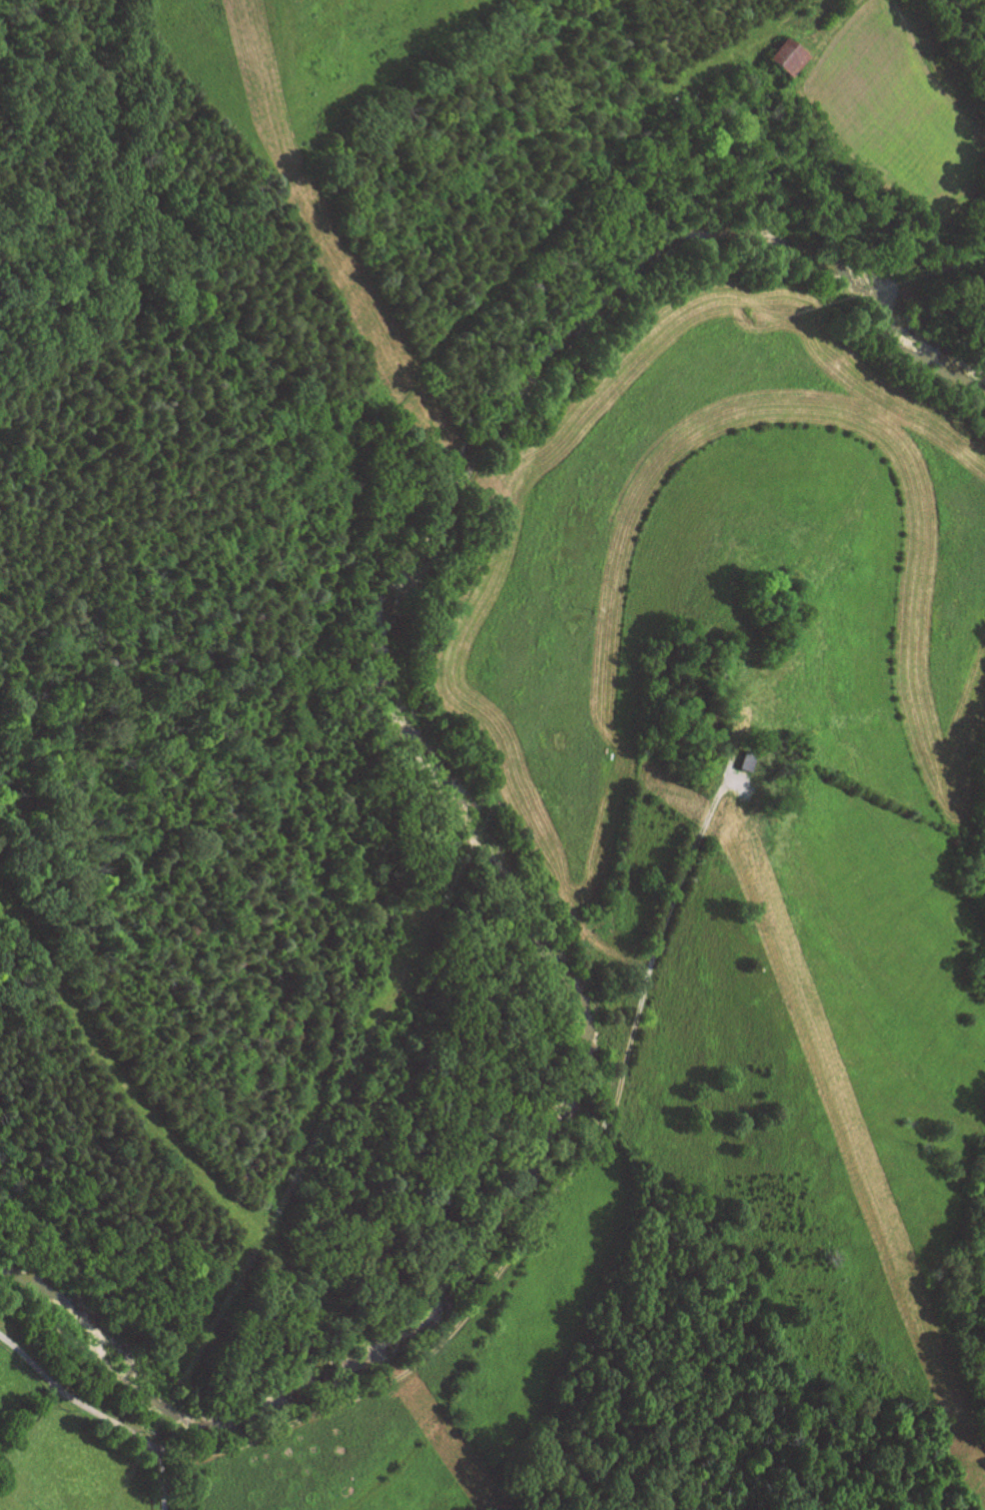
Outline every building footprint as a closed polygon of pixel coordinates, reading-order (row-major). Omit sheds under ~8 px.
[(789,78),(806,57),(782,38),(764,59),(789,78)] [(727,713),(725,720),(712,717),(714,709),(727,713)] [(757,779),(764,752),(748,748),(745,758),(734,756),(730,772),(757,779)]
